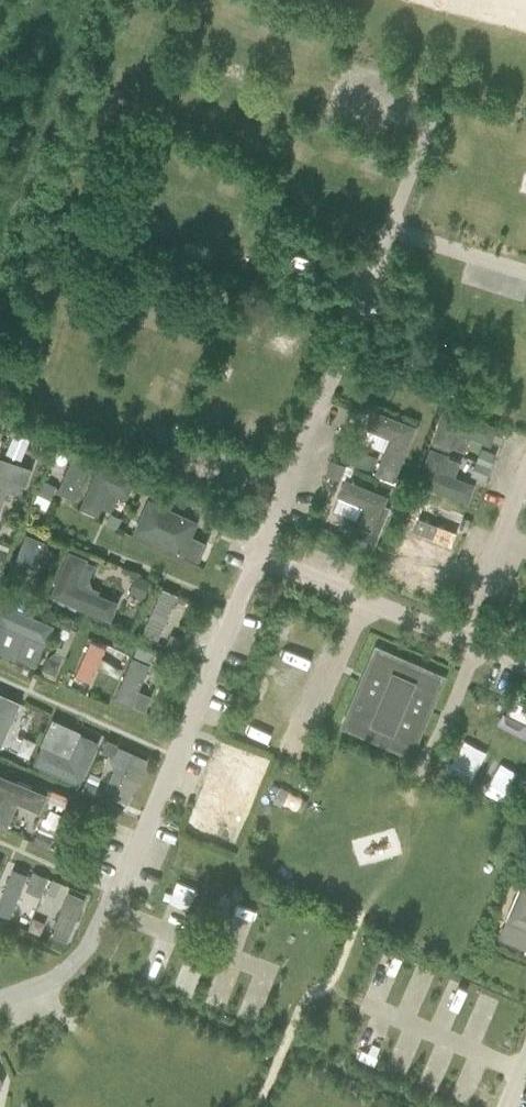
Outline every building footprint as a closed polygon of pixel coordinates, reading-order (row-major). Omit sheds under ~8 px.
[(517,248),(525,250),(525,218),(517,248)] [(493,443),(500,421),(446,403),(419,482),(471,499),(478,480),(456,473),(461,459),(450,455),(458,431),(493,443)] [(376,471),(396,479),(420,424),(375,405),(361,439),(385,449),(376,471)] [(10,453),(21,456),(28,433),(17,429),(10,453)] [(344,445),(338,459),(369,471),(375,457),(344,445)] [(77,498),(95,458),(76,449),(57,489),(77,498)] [(480,449),(475,462),(489,467),(494,455),(480,449)] [(7,491),(21,496),(31,465),(0,455),(0,513),(7,491)] [(97,461),(82,508),(103,515),(110,492),(129,498),(137,474),(97,461)] [(331,461),(325,474),(339,480),(345,467),(331,461)] [(475,463),(470,475),(483,481),(488,468),(475,463)] [(375,547),(392,492),(344,477),(334,510),(358,517),(351,540),(375,547)] [(43,481),(38,493),(49,498),(54,486),(43,481)] [(146,497),(134,534),(204,557),(210,539),(194,534),(200,514),(146,497)] [(215,510),(209,523),(222,528),(227,515),(215,510)] [(110,512),(106,523),(116,527),(121,517),(110,512)] [(462,518),(459,529),(467,532),(471,521),(462,518)] [(31,574),(46,538),(27,530),(12,566),(31,574)] [(1,567),(7,551),(10,544),(0,540),(0,567),(1,567)] [(85,582),(95,557),(69,546),(50,593),(112,619),(121,597),(85,582)] [(443,548),(438,561),(450,565),(455,553),(443,548)] [(37,574),(32,585),(42,590),(47,578),(37,574)] [(136,574),(129,591),(143,597),(150,580),(136,574)] [(164,584),(144,626),(161,634),(181,592),(164,584)] [(54,622),(0,598),(0,649),(36,664),(54,622)] [(171,633),(166,644),(177,648),(181,638),(171,633)] [(93,679),(109,644),(91,637),(76,672),(93,679)] [(115,695),(135,703),(153,660),(134,652),(115,695)] [(377,656),(378,653),(377,653),(345,726),(406,752),(437,679),(408,666),(407,669),(377,656)] [(47,656),(41,669),(42,669),(54,674),(59,662),(48,657),(47,656)] [(21,698),(0,689),(0,743),(2,744),(21,698)] [(525,737),(525,695),(515,691),(501,727),(525,737)] [(33,763),(82,783),(102,736),(53,716),(33,763)] [(28,757),(33,744),(20,738),(15,752),(28,757)] [(106,739),(101,750),(112,755),(117,744),(106,739)] [(231,783),(241,755),(223,749),(201,810),(242,824),(254,791),(231,783)] [(459,755),(453,775),(472,781),(478,760),(459,755)] [(498,770),(487,787),(502,798),(514,781),(498,770)] [(11,823),(19,801),(44,810),(51,790),(0,772),(0,820),(11,823)] [(85,781),(80,792),(95,799),(100,788),(85,781)] [(192,831),(191,833),(207,840),(212,828),(197,821),(192,831)] [(41,822),(33,841),(46,847),(54,828),(41,822)] [(30,869),(13,863),(0,899),(0,912),(12,917),(30,869)] [(33,872),(26,889),(40,895),(47,878),(33,872)] [(166,910),(185,917),(199,884),(180,876),(166,910)] [(525,945),(525,879),(522,877),(501,936),(525,945)] [(52,880),(47,892),(55,896),(60,883),(52,880)] [(72,888),(53,930),(70,937),(89,896),(72,888)] [(17,923),(43,933),(48,919),(22,909),(17,923)] [(160,940),(145,979),(159,984),(174,945),(160,940)]
